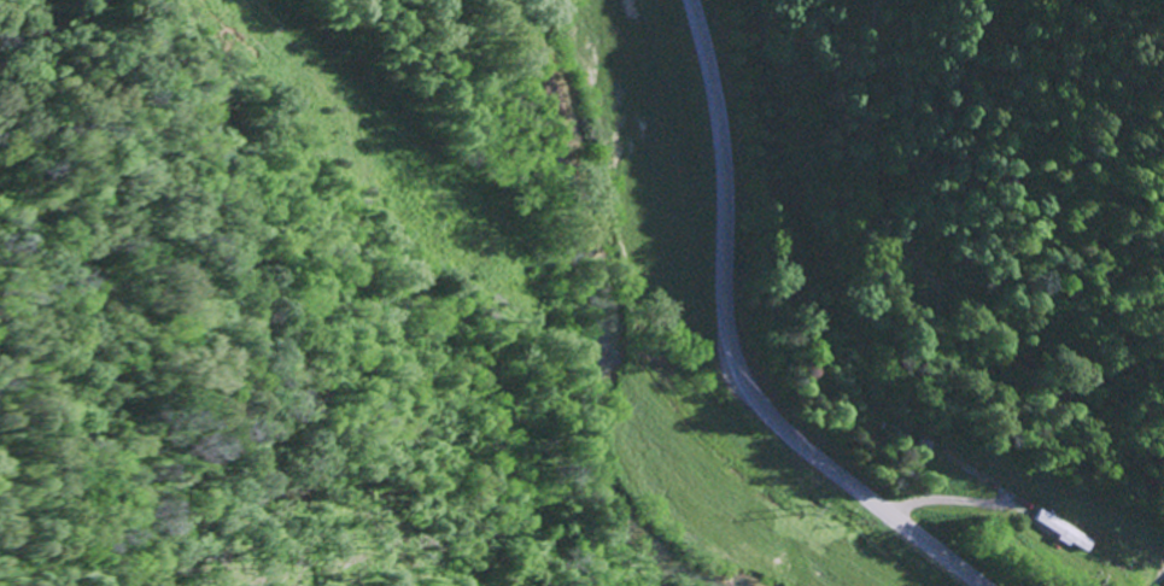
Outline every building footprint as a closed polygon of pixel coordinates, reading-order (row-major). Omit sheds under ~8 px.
[(1032,520),(1085,552),(1092,539),(1040,508),(1032,520)]
